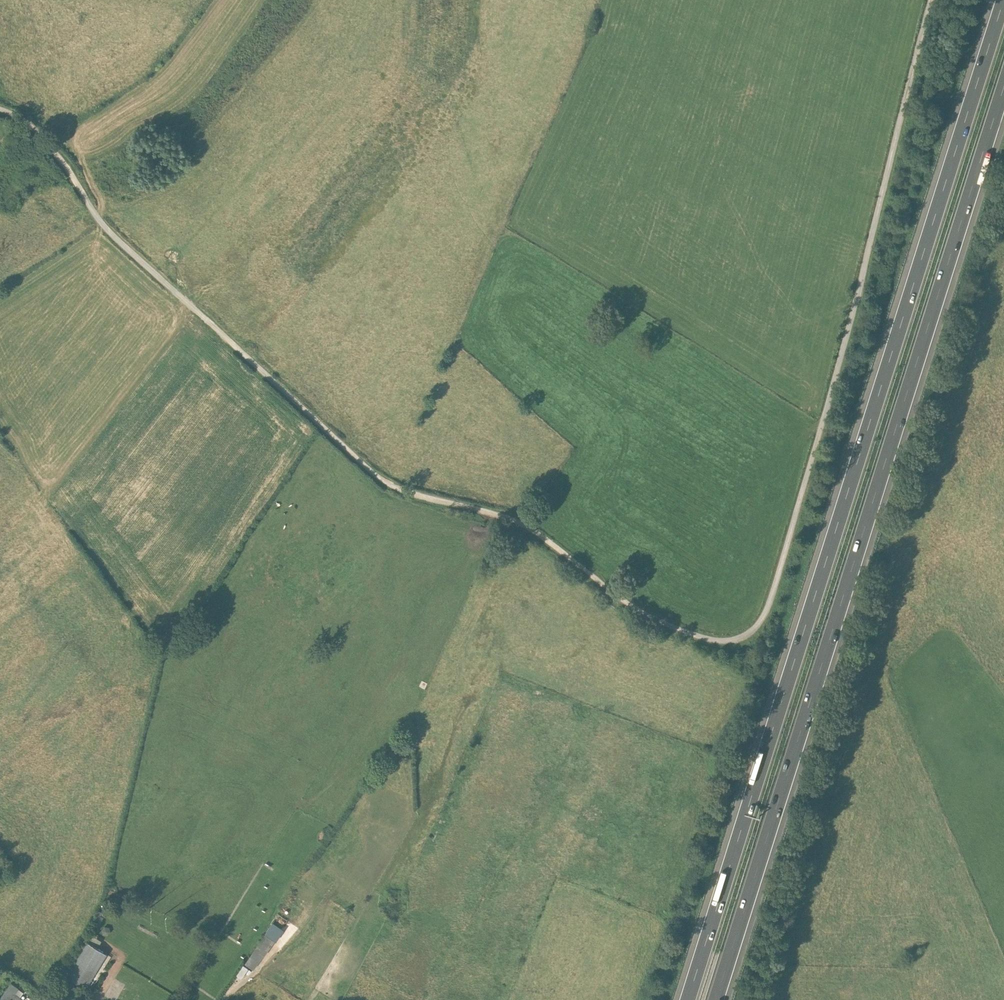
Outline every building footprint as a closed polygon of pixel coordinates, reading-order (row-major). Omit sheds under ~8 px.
[(705,909),(699,936),(707,938),(713,910),(705,909)] [(283,930),(272,923),(244,964),(254,971),(283,930)] [(106,954),(86,942),(66,974),(86,986),(106,954)] [(34,998),(10,983),(0,999),(32,999),(34,998)]
